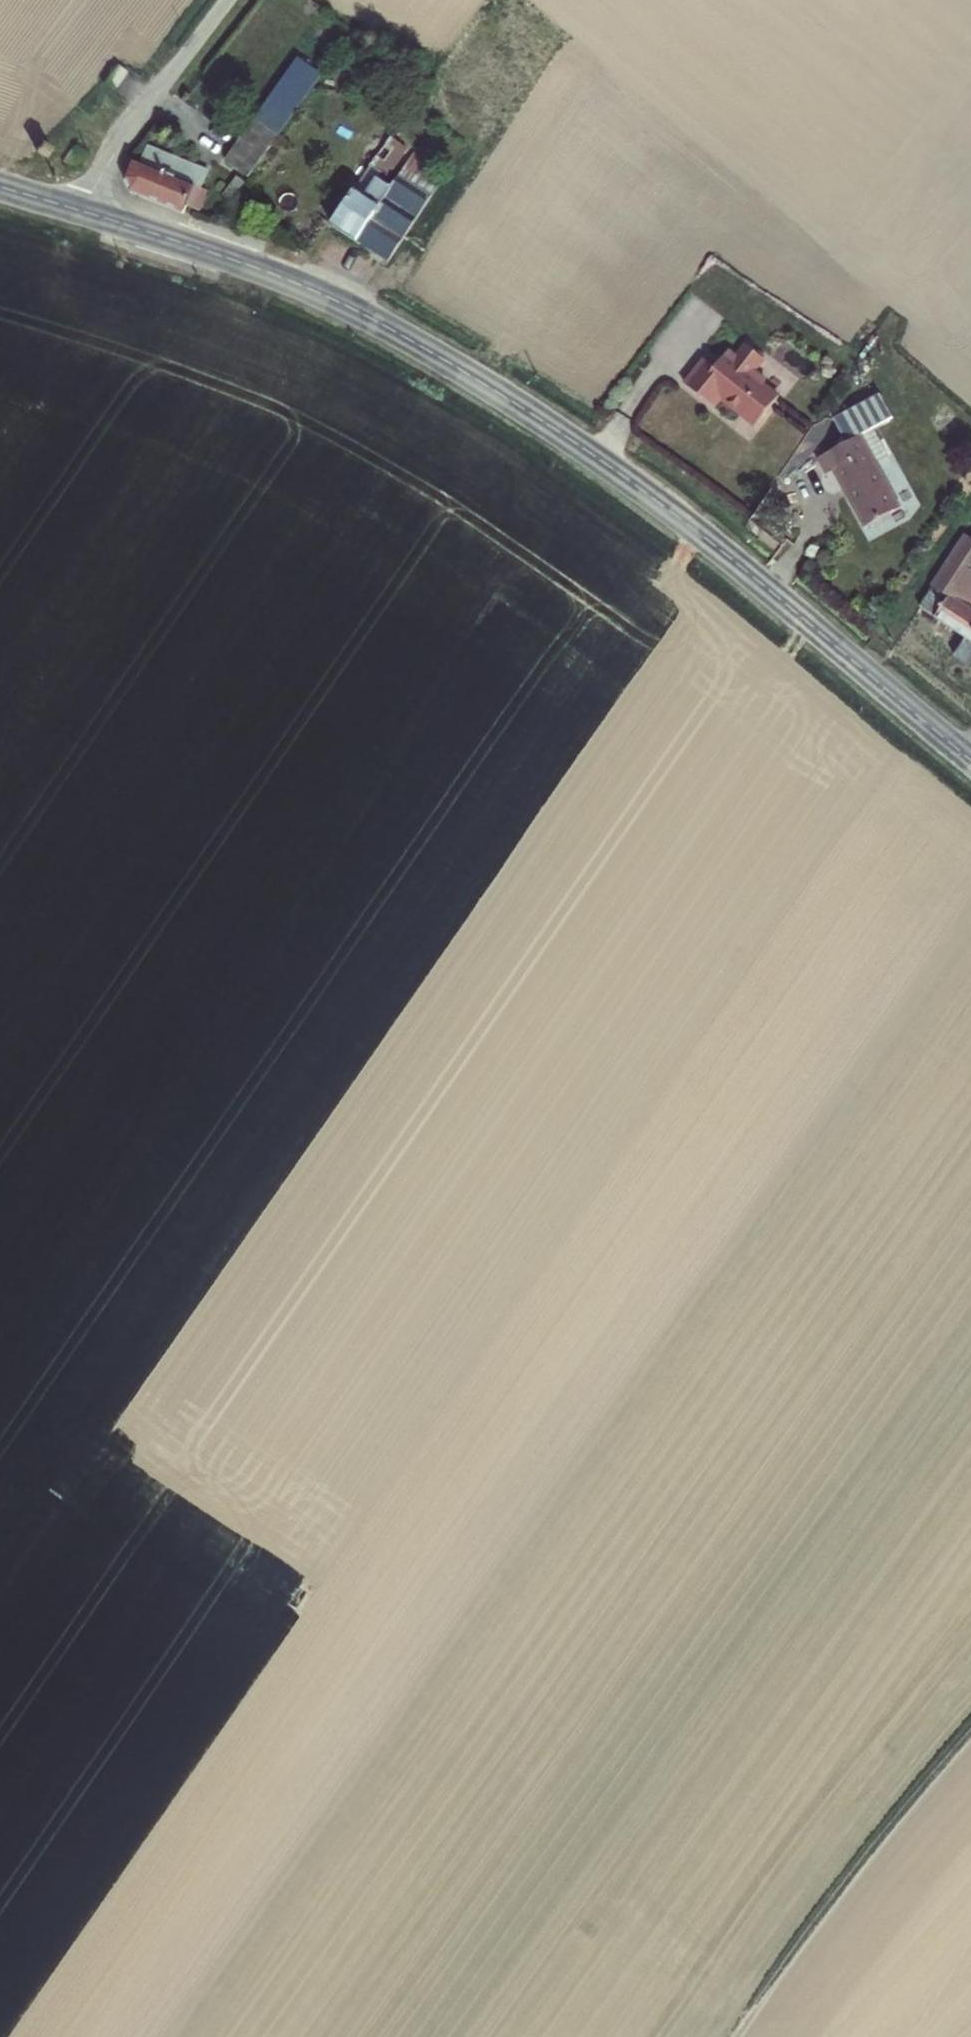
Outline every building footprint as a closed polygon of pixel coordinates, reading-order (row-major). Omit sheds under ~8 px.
[(255,179),(323,70),(296,53),(228,162),(255,179)] [(421,140),(396,124),(392,130),(417,146),(421,140)] [(392,130),(374,157),(398,172),(406,162),(389,151),(394,143),(411,154),(417,146),(392,130)] [(58,141),(50,135),(44,144),(52,150),(58,141)] [(403,186),(368,239),(398,260),(455,172),(425,152),(403,186)] [(149,162),(143,160),(135,178),(141,192),(194,212),(197,204),(211,210),(218,189),(156,165),(158,160),(151,157),(149,162)] [(342,222),(368,239),(403,186),(388,176),(376,195),(364,187),(342,222)] [(782,395),(760,367),(770,359),(755,339),(737,353),(732,347),(703,370),(709,377),(692,391),(709,412),(727,398),(746,423),(782,395)] [(818,460),(828,475),(834,471),(868,527),(901,507),(874,462),(887,454),(872,428),(818,460)] [(926,604),(970,633),(970,601),(965,597),(970,587),(970,535),(926,604)]
